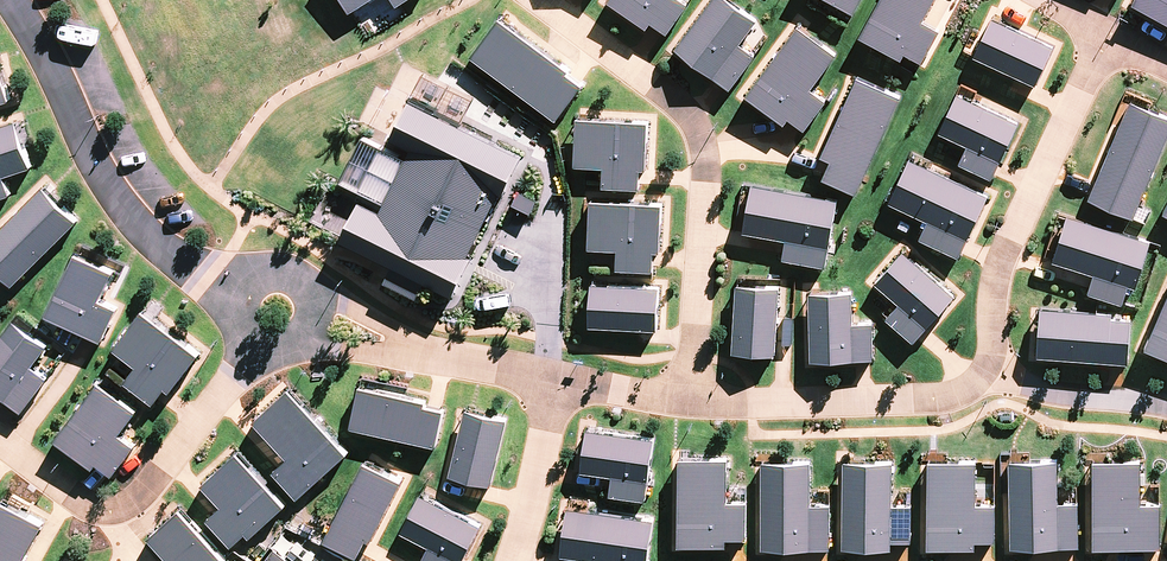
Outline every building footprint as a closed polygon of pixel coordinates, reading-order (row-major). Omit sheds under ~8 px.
[(350,13),(372,0),(342,0),(350,13)] [(607,2),(649,32),(653,26),(666,35),(688,5),(681,0),(608,0),(607,2)] [(726,0),(713,0),(676,51),(731,91),(757,54),(742,43),(757,22),(726,0)] [(854,16),(863,0),(824,0),(854,16)] [(860,37),(903,61),(906,55),(922,64),(941,30),(924,20),(935,0),(881,0),(860,37)] [(1132,7),(1166,26),(1166,0),(1136,0),(1132,7)] [(581,84),(493,15),(467,48),(555,117),(581,84)] [(1053,49),(992,19),(974,56),(1034,86),(1053,49)] [(835,56),(797,28),(746,96),(786,125),(791,119),(805,130),(828,99),(812,87),(835,56)] [(11,100),(0,66),(0,104),(11,100)] [(824,180),(856,194),(899,97),(858,79),(823,158),(832,162),(824,180)] [(1021,125),(959,94),(938,135),(959,145),(966,149),(959,165),(976,173),(992,181),(1021,125)] [(1133,218),(1166,141),(1166,117),(1132,102),(1089,199),(1133,218)] [(523,158),(409,103),(392,138),(411,148),(379,214),(360,205),(341,243),(391,267),(384,282),(419,298),(426,284),(455,298),(523,158)] [(647,122),(579,120),(577,165),(606,166),(606,187),(639,188),(639,169),(645,170),(647,122)] [(0,128),(0,198),(10,195),(4,177),(31,168),(16,123),(0,128)] [(989,199),(909,159),(888,200),(927,219),(920,235),(960,255),(989,199)] [(837,197),(753,182),(744,233),(790,241),(786,261),(824,268),(837,197)] [(77,221),(46,190),(0,234),(0,244),(4,248),(0,252),(0,274),(11,285),(77,221)] [(659,204),(591,201),(589,248),(619,249),(618,268),(651,269),(652,251),(658,252),(659,204)] [(1150,242),(1067,216),(1052,262),(1095,276),(1089,295),(1123,305),(1129,286),(1135,288),(1150,242)] [(955,297),(903,252),(875,284),(899,304),(886,319),(915,344),(955,297)] [(116,271),(78,253),(47,315),(99,340),(114,310),(100,303),(116,271)] [(658,287),(592,285),(590,326),(657,328),(658,287)] [(776,355),(778,289),(737,288),(735,354),(776,355)] [(851,293),(811,294),(813,364),(872,362),(870,324),(852,325),(851,293)] [(1145,349),(1166,359),(1166,298),(1145,349)] [(201,354),(141,310),(112,350),(133,365),(123,379),(157,404),(167,389),(173,393),(201,354)] [(1040,310),(1036,357),(1128,364),(1131,317),(1040,310)] [(16,322),(0,343),(0,393),(22,410),(48,377),(35,368),(50,348),(16,322)] [(132,408),(98,383),(56,440),(95,468),(97,465),(106,471),(111,475),(133,445),(120,436),(137,412),(132,408)] [(445,410),(363,391),(355,427),(437,446),(445,410)] [(348,454),(289,392),(252,426),(285,461),(275,470),(302,498),(348,454)] [(507,417),(465,409),(452,477),(494,485),(507,417)] [(655,441),(587,431),(581,472),(614,476),(611,496),(646,501),(655,441)] [(287,504),(237,448),(199,481),(221,505),(210,515),(239,547),(287,504)] [(367,461),(325,544),(359,560),(362,560),(403,479),(367,461)] [(728,461),(678,461),(679,545),(727,544),(727,537),(745,537),(744,499),(729,499),(728,461)] [(811,461),(763,461),(763,548),(829,547),(829,506),(811,506),(811,461)] [(976,461),(926,462),(927,546),(976,545),(975,538),(993,538),(993,500),(977,500),(976,461)] [(1140,461),(1092,461),(1093,548),(1159,548),(1159,506),(1141,506),(1140,461)] [(893,463),(843,464),(844,548),(893,547),(892,540),(910,540),(910,502),(894,502),(893,463)] [(1058,463),(1010,463),(1011,550),(1077,550),(1077,508),(1059,508),(1058,463)] [(424,492),(402,529),(432,546),(423,560),(425,560),(463,560),(483,526),(424,492)] [(0,503),(0,560),(29,560),(30,558),(19,551),(35,524),(0,503)] [(571,508),(564,557),(592,560),(650,560),(655,518),(571,508)] [(180,512),(154,535),(177,560),(224,560),(180,512)] [(288,556),(291,558),(295,560),(321,560),(298,543),(288,556)] [(274,551),(266,560),(287,560),(274,551)]
